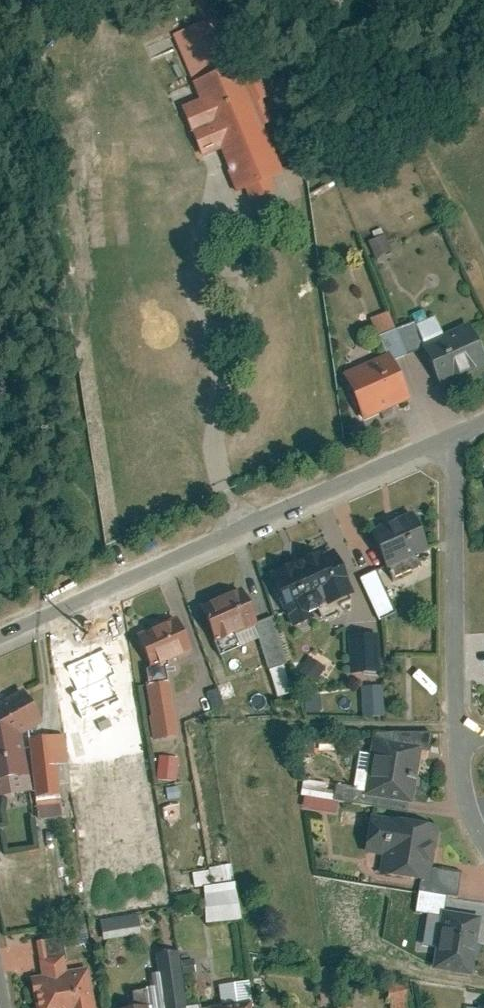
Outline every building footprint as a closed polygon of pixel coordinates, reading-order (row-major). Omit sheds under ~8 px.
[(198,19),(199,23),(175,33),(182,50),(195,80),(202,98),(182,106),(203,157),(221,150),(238,192),(247,188),(251,199),(280,186),(276,176),(284,172),(211,0),(190,0),(198,19)] [(382,238),(368,244),(375,261),(390,255),(382,238)] [(376,345),(399,335),(388,312),(366,323),(376,345)] [(435,319),(399,335),(409,357),(420,352),(444,341),(435,319)] [(420,352),(439,392),(483,371),(483,362),(469,330),(444,341),(420,352)] [(376,345),(382,359),(387,357),(391,365),(409,357),(399,335),(376,345)] [(382,359),(335,380),(356,426),(407,403),(391,365),(387,357),(382,359)] [(409,511),(365,532),(384,570),(427,549),(409,511)] [(331,545),(296,559),(318,615),(353,601),(331,545)] [(296,559),(268,572),(294,624),(318,615),(296,559)] [(377,571),(360,579),(379,618),(387,615),(396,610),(377,571)] [(240,591),(202,608),(221,653),(258,636),(253,621),(240,591)] [(179,613),(134,632),(148,666),(193,647),(179,613)] [(274,614),(253,621),(258,636),(277,695),(295,689),(285,660),(289,659),(274,614)] [(380,633),(347,635),(349,674),(382,673),(380,633)] [(309,654),(299,670),(315,681),(325,665),(309,654)] [(107,655),(58,673),(61,739),(63,770),(64,799),(84,798),(80,719),(99,712),(92,693),(118,684),(107,655)] [(162,667),(147,669),(148,679),(164,677),(162,667)] [(170,681),(146,685),(157,743),(181,739),(170,681)] [(385,682),(362,683),(363,713),(386,712),(385,682)] [(219,688),(208,690),(212,707),(223,704),(219,688)] [(320,693),(306,694),(307,709),(321,708),(320,693)] [(0,705),(0,800),(28,797),(20,741),(39,730),(21,694),(0,705)] [(374,732),(373,738),(423,744),(430,745),(432,731),(374,732)] [(423,744),(373,738),(372,751),(366,796),(408,802),(415,803),(423,744)] [(61,739),(25,742),(30,800),(57,798),(55,770),(63,770),(61,739)] [(366,796),(372,751),(359,749),(354,787),(300,780),(305,808),(335,812),(336,799),(407,808),(408,802),(366,796)] [(180,757),(159,754),(156,778),(177,781),(180,757)] [(101,812),(86,812),(86,832),(101,832),(101,812)] [(436,822),(370,813),(365,849),(384,852),(380,876),(420,882),(427,883),(430,865),(436,822)] [(194,890),(202,889),(206,923),(239,918),(231,863),(209,866),(209,870),(192,872),(194,890)] [(462,870),(430,865),(427,883),(420,882),(416,910),(426,912),(420,950),(436,952),(442,909),(445,909),(448,893),(458,895),(462,870)] [(445,909),(442,909),(436,952),(433,968),(471,973),(480,914),(445,909)] [(138,914),(100,920),(103,939),(141,934),(138,914)] [(164,1007),(187,1007),(186,1006),(180,952),(157,954),(164,1007)] [(26,981),(30,1007),(92,1007),(87,969),(65,972),(63,962),(35,966),(37,980),(26,981)] [(219,985),(223,1007),(248,1004),(253,1004),(249,981),(219,985)] [(387,990),(392,1007),(408,1007),(412,1007),(407,985),(387,990)]
